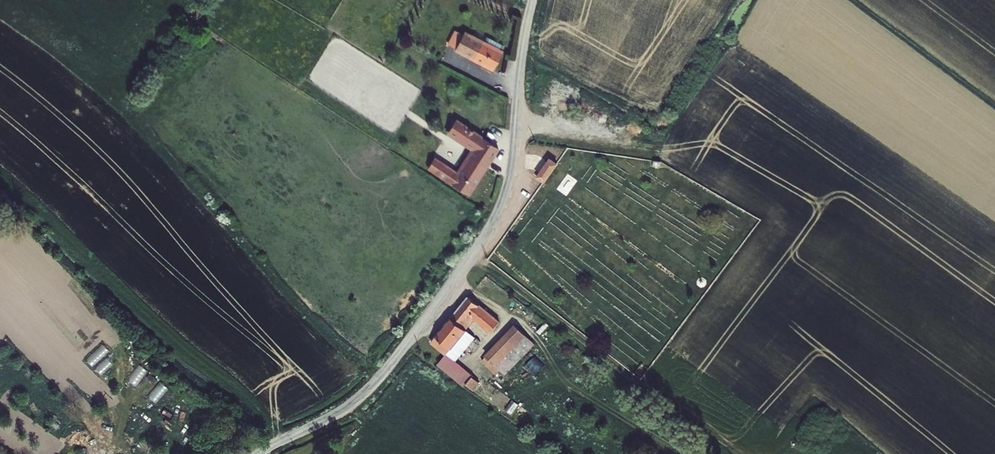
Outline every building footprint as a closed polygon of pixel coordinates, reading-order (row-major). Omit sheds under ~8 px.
[(473,57),(481,41),(470,34),(469,37),(462,33),(455,46),(473,57)] [(506,57),(481,41),(473,57),(498,72),(506,57)] [(503,152),(462,124),(454,135),(478,152),(462,176),(441,162),(433,173),(474,200),(503,152)] [(551,158),(536,177),(544,184),(559,165),(551,158)] [(450,359),(441,370),(477,397),(485,386),(459,365),(477,342),(464,332),(472,322),(492,338),(502,323),(470,299),(435,346),(450,359)] [(504,374),(525,351),(509,339),(490,362),(504,374)] [(135,387),(146,370),(129,359),(122,369),(129,374),(125,380),(135,387)] [(510,414),(515,401),(501,396),(496,408),(510,414)]
